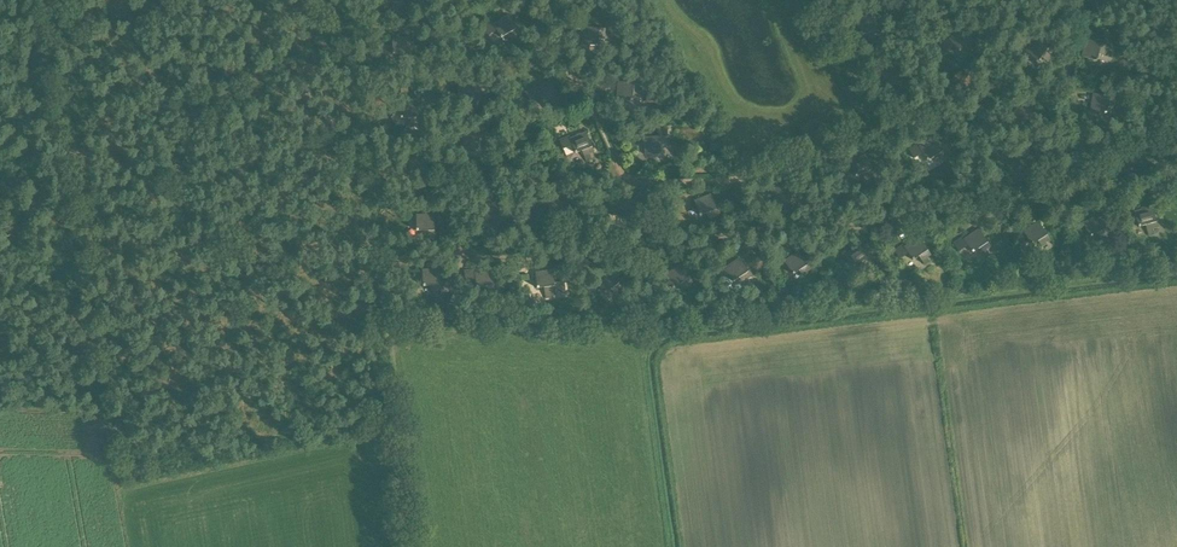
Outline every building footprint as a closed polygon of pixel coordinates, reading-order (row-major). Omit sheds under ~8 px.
[(510,37),(520,31),(508,13),(493,23),(501,36),(507,32),(510,37)] [(606,38),(607,27),(585,26),(584,44),(600,45),(600,38),(606,38)] [(1049,58),(1056,49),(1039,36),(1028,51),(1041,60),(1045,55),(1049,58)] [(1108,53),(1111,42),(1090,36),(1086,54),(1101,58),(1103,51),(1108,53)] [(480,92),(482,81),(462,76),(458,94),(473,98),(475,91),(480,92)] [(554,103),(563,98),(552,80),(537,89),(545,103),(551,99),(554,103)] [(640,93),(641,82),(620,80),(618,98),(634,99),(635,92),(640,93)] [(1117,106),(1118,95),(1098,91),(1095,109),(1110,112),(1111,105),(1117,106)] [(419,121),(418,100),(400,101),(401,117),(408,116),(408,122),(419,121)] [(816,137),(830,132),(827,124),(813,129),(816,137)] [(596,151),(588,132),(571,138),(577,153),(584,150),(586,155),(596,151)] [(647,153),(663,152),(662,145),(668,145),(667,134),(646,135),(647,153)] [(939,160),(949,154),(938,136),(922,146),(930,159),(936,155),(939,160)] [(878,173),(869,154),(853,161),(859,175),(866,172),(868,177),(878,173)] [(798,202),(789,183),(773,190),(779,204),(785,202),(787,207),(798,202)] [(722,213),(715,194),(698,200),(703,215),(710,212),(712,217),(722,213)] [(1162,225),(1156,205),(1139,210),(1143,225),(1150,223),(1151,228),(1162,225)] [(1104,236),(1114,230),(1102,212),(1087,222),(1095,235),(1101,231),(1104,236)] [(435,236),(435,215),(417,215),(417,231),(424,231),(424,236),(435,236)] [(1045,243),(1055,237),(1043,220),(1028,230),(1037,243),(1042,239),(1045,243)] [(986,251),(995,245),(983,228),(968,238),(977,251),(983,247),(986,251)] [(926,259),(935,253),(923,235),(908,246),(917,259),(923,255),(926,259)] [(866,267),(875,260),(863,243),(848,253),(857,266),(863,262),(866,267)] [(806,274),(815,267),(803,250),(788,260),(797,273),(803,269),(806,274)] [(746,281),(755,275),(743,257),(728,268),(737,281),(743,277),(746,281)] [(686,288),(695,282),(683,265),(668,275),(677,288),(683,284),(686,288)] [(442,290),(441,269),(423,270),(424,286),(431,285),(431,291),(442,290)] [(618,293),(627,286),(614,269),(599,281),(609,293),(615,288),(618,293)] [(496,290),(493,270),(475,272),(477,288),(484,287),(485,292),(496,290)] [(556,291),(553,270),(536,272),(538,288),(544,287),(545,293),(556,291)]
